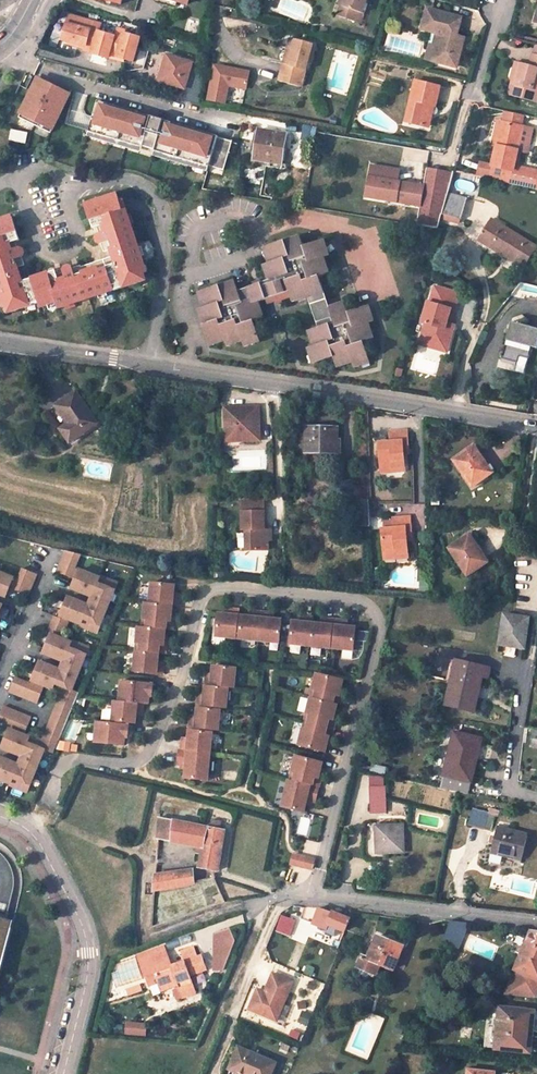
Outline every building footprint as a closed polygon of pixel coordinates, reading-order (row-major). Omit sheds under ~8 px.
[(364,0),(347,0),(345,7),(343,6),(339,16),(354,21),(357,12),(360,13),(364,0)] [(454,43),(457,35),(461,18),(428,8),(422,28),(436,32),(443,34),(440,42),(436,43),(432,60),(456,67),(462,46),(454,43)] [(85,48),(93,21),(69,14),(62,39),(78,44),(77,46),(85,48)] [(108,57),(114,36),(99,32),(101,24),(93,21),(85,48),(85,50),(92,52),(92,53),(108,58),(108,57)] [(133,62),(140,38),(124,33),(125,31),(117,28),(114,36),(108,57),(116,59),(117,57),(133,62)] [(436,32),(433,43),(436,43),(440,42),(443,34),(436,32)] [(462,46),(465,37),(457,35),(454,43),(462,46)] [(296,40),(288,38),(282,63),(284,63),(289,65),(296,40)] [(310,63),(315,44),(296,40),(289,65),(284,63),(280,82),(301,87),(307,62),(310,63)] [(192,63),(167,55),(164,64),(159,81),(184,89),(185,89),(190,72),(192,63)] [(534,55),(530,67),(516,63),(512,80),(518,82),(514,95),(536,101),(536,56),(534,55)] [(164,64),(161,63),(156,80),(159,81),(164,64)] [(214,65),(207,100),(224,103),(228,85),(245,89),(248,72),(214,65)] [(199,104),(202,75),(190,72),(185,89),(184,89),(181,99),(199,104)] [(39,79),(20,117),(51,133),(71,95),(39,79)] [(508,94),(514,95),(518,82),(512,80),(508,94)] [(440,87),(415,81),(406,122),(427,126),(432,106),(435,107),(440,87)] [(219,136),(99,100),(90,130),(225,170),(233,141),(219,137),(219,136)] [(430,127),(435,107),(432,106),(427,126),(430,127)] [(501,123),(497,122),(491,146),(496,147),(501,123)] [(510,182),(522,127),(501,123),(496,147),(489,177),(510,182)] [(286,135),(258,130),(256,143),(254,159),(271,161),(282,163),(286,135)] [(26,143),(28,134),(13,131),(12,138),(26,143)] [(256,143),(252,142),(249,159),(248,160),(248,162),(250,163),(251,163),(252,163),(270,166),(271,161),(254,159),(256,143)] [(371,167),(366,197),(420,206),(423,187),(397,182),(399,171),(371,167)] [(423,187),(420,206),(417,225),(438,228),(442,214),(443,211),(448,193),(453,174),(427,168),(423,187)] [(442,214),(461,220),(468,198),(448,193),(443,211),(442,214)] [(145,280),(143,274),(140,265),(144,264),(138,248),(135,249),(128,226),(131,225),(126,209),(123,210),(120,201),(118,194),(86,205),(94,228),(98,227),(100,234),(99,235),(98,237),(98,239),(98,240),(99,242),(101,243),(102,243),(103,243),(107,242),(110,249),(112,248),(115,247),(118,255),(114,256),(80,267),(82,271),(75,273),(73,269),(73,268),(71,266),(69,266),(68,266),(66,267),(65,268),(65,270),(65,272),(57,274),(55,270),(22,281),(19,282),(14,267),(18,266),(20,266),(17,257),(22,255),(24,254),(25,252),(25,251),(24,249),(23,248),(21,247),(19,247),(17,240),(20,239),(13,216),(0,220),(0,296),(0,297),(1,297),(4,296),(7,305),(9,312),(40,302),(41,307),(48,304),(57,301),(59,308),(75,302),(74,300),(97,292),(98,295),(114,289),(114,291),(145,280)] [(536,247),(492,220),(480,240),(525,267),(536,247)] [(301,237),(285,242),(286,246),(302,241),(301,237)] [(326,257),(331,256),(326,240),(321,242),(326,257)] [(220,286),(204,291),(209,308),(205,309),(204,309),(209,325),(204,326),(209,343),(225,338),(227,343),(243,338),(244,343),(261,337),(256,321),(261,319),(256,303),(260,302),(267,299),(275,297),(290,292),(292,296),(307,292),(309,296),(319,328),(312,330),(317,345),(313,346),(312,347),(317,363),(333,358),(335,364),(351,359),(352,364),(368,358),(363,342),(368,341),(363,325),(368,323),(363,307),(348,311),(347,306),(331,311),(330,306),(320,276),(325,275),(320,258),(325,257),(326,257),(321,242),(304,247),(302,241),(286,246),(285,242),(268,248),(273,263),(268,264),(273,280),(268,282),(261,284),(253,286),(239,291),(237,285),(221,290),(220,286)] [(264,249),(268,264),(273,263),(268,248),(264,249)] [(330,273),(325,257),(320,258),(325,275),(330,273)] [(263,266),(268,282),(273,280),(268,264),(263,266)] [(22,281),(18,266),(14,267),(19,282),(22,281)] [(351,274),(359,297),(381,289),(373,266),(351,274)] [(236,281),(220,286),(221,290),(237,285),(236,281)] [(439,288),(435,287),(431,304),(435,305),(439,288)] [(460,294),(439,288),(435,305),(431,304),(429,303),(423,324),(426,325),(422,339),(431,341),(430,348),(443,351),(446,341),(451,343),(456,325),(448,323),(449,317),(453,318),(460,294)] [(199,293),(205,309),(209,308),(204,291),(199,293)] [(293,301),(309,296),(307,292),(292,296),(293,301)] [(50,310),(59,308),(57,301),(48,304),(50,310)] [(345,301),(330,306),(331,311),(347,306),(345,301)] [(265,318),(260,302),(256,303),(261,319),(265,318)] [(368,323),(374,321),(369,305),(363,307),(368,323)] [(199,310),(204,326),(209,325),(204,309),(199,310)] [(501,358),(517,362),(519,356),(528,358),(532,347),(536,348),(536,328),(511,321),(501,358)] [(373,339),(368,323),(363,325),(368,341),(373,339)] [(308,331),(313,346),(317,345),(312,330),(308,331)] [(244,343),(246,347),(263,342),(261,337),(244,343)] [(211,348),(227,343),(225,338),(209,343),(211,348)] [(228,348),(244,343),(243,338),(227,343),(228,348)] [(431,341),(422,339),(420,345),(430,348),(431,341)] [(451,343),(446,341),(443,351),(448,353),(451,343)] [(312,347),(308,348),(313,364),(317,363),(312,347)] [(352,364),(354,368),(370,363),(368,358),(352,364)] [(337,369),(352,364),(351,359),(335,364),(337,369)] [(98,423),(76,392),(58,405),(70,423),(62,429),(71,442),(98,423)] [(49,411),(62,429),(70,423),(58,405),(49,411)] [(235,408),(236,436),(246,436),(246,441),(260,440),(258,420),(256,419),(256,418),(256,417),(258,417),(258,407),(235,408)] [(336,428),(307,428),(306,450),(334,451),(334,441),(336,441),(336,428)] [(379,442),(381,468),(405,467),(404,454),(404,446),(409,446),(408,431),(390,432),(390,442),(379,442)] [(306,450),(306,454),(339,455),(339,441),(336,441),(334,441),(334,451),(306,450)] [(473,446),(454,459),(472,487),(492,473),(480,456),(473,446)] [(492,473),(495,471),(483,454),(480,456),(492,473)] [(369,500),(355,500),(356,528),(370,527),(369,500)] [(245,531),(245,551),(267,550),(266,531),(264,531),(263,512),(242,513),(243,532),(245,531)] [(410,516),(398,517),(392,517),(393,527),(382,528),(384,554),(399,553),(408,552),(407,540),(407,532),(411,531),(410,516)] [(469,535),(448,548),(467,577),(486,564),(474,546),(476,544),(469,535)] [(486,564),(491,561),(478,543),(476,544),(474,546),(486,564)] [(74,578),(84,555),(70,551),(61,572),(74,578)] [(18,589),(31,595),(40,574),(26,568),(18,589)] [(103,578),(83,570),(75,589),(88,594),(89,591),(96,594),(90,609),(83,606),(84,603),(71,597),(64,616),(84,624),(83,626),(100,633),(121,584),(104,577),(103,578)] [(9,596),(17,578),(0,571),(0,592),(9,596)] [(134,671),(162,674),(163,665),(158,665),(158,661),(159,653),(166,654),(166,645),(164,645),(165,636),(165,629),(173,630),(174,621),(171,621),(172,612),(172,605),(178,606),(179,597),(173,596),(174,593),(174,585),(152,582),(150,603),(145,602),(144,619),(148,619),(147,627),(143,627),(138,626),(137,643),(141,643),(140,651),(136,651),(134,671)] [(239,615),(239,610),(230,609),(230,614),(226,614),(218,613),(216,636),(236,638),(239,615)] [(259,641),(262,612),(253,611),(253,617),(249,616),(241,616),(239,639),(259,641)] [(279,643),(282,620),(274,619),(270,618),(271,613),(262,612),(259,641),(279,643)] [(528,619),(504,615),(499,645),(523,649),(528,619)] [(71,622),(57,616),(51,630),(65,636),(71,622)] [(330,648),(333,619),(325,618),(324,624),(321,624),(313,623),(313,617),(304,616),(304,622),(300,622),(292,621),(290,644),(330,648)] [(344,626),(345,620),(336,619),(333,648),(353,650),(356,627),(348,626),(344,626)] [(74,643),(54,634),(46,653),(59,658),(60,655),(67,658),(61,673),(54,670),(55,667),(42,662),(35,680),(55,689),(54,690),(64,694),(71,697),(74,690),(91,648),(74,641),(74,643)] [(489,668),(456,660),(445,705),(472,712),(482,677),(486,678),(489,668)] [(234,688),(236,668),(213,666),(212,674),(212,677),(206,677),(205,693),(204,697),(199,696),(198,705),(221,707),(226,708),(228,688),(234,688)] [(341,687),(343,680),(317,673),(313,689),(317,690),(314,698),(311,697),(307,713),(310,714),(309,722),(307,730),(303,729),(299,745),(325,752),(327,745),(329,736),(332,737),(336,720),(333,719),(335,711),(337,704),(340,704),(342,696),(339,695),(341,687)] [(17,677),(11,691),(39,702),(45,689),(17,677)] [(152,696),(153,684),(121,681),(119,701),(114,701),(112,721),(135,723),(137,712),(142,712),(143,703),(149,704),(149,696),(152,696)] [(71,697),(64,694),(41,739),(49,742),(46,749),(53,753),(59,739),(68,719),(79,692),(74,690),(71,697)] [(5,706),(0,718),(0,720),(27,731),(33,718),(5,706)] [(218,730),(220,710),(197,708),(197,716),(196,719),(191,718),(190,727),(213,729),(218,730)] [(128,737),(129,725),(97,722),(95,742),(124,745),(125,737),(128,737)] [(291,728),(289,743),(297,744),(299,729),(291,728)] [(11,729),(3,747),(16,752),(17,749),(25,752),(19,767),(11,764),(12,761),(0,756),(0,778),(12,783),(11,784),(28,791),(46,749),(49,742),(41,739),(32,735),(31,737),(11,729)] [(208,772),(212,732),(189,730),(189,738),(188,741),(183,741),(182,749),(179,749),(178,765),(181,765),(186,765),(186,769),(185,778),(203,780),(204,771),(208,772)] [(471,782),(481,740),(455,734),(444,775),(471,782)] [(321,769),(322,762),(296,756),(292,772),(296,773),(294,781),(290,780),(289,779),(284,798),(288,799),(286,807),(304,812),(306,803),(307,800),(312,801),(315,802),(321,778),(319,778),(321,769)] [(385,788),(371,788),(371,812),(385,812),(385,788)] [(489,812),(473,809),(469,823),(492,829),(495,816),(490,815),(489,815),(489,812)] [(158,839),(203,848),(199,868),(218,871),(224,830),(220,829),(209,827),(160,818),(158,839)] [(220,829),(221,823),(211,820),(209,827),(220,829)] [(403,825),(376,826),(377,853),(404,852),(403,825)] [(522,860),(528,833),(497,826),(491,852),(522,860)] [(315,861),(293,855),(290,865),(312,870),(315,861)] [(194,883),(193,871),(179,873),(179,886),(194,883)] [(153,891),(179,886),(179,873),(155,876),(153,891)] [(224,902),(222,895),(215,897),(218,904),(224,902)] [(332,913),(319,908),(312,924),(327,931),(328,929),(329,926),(334,928),(346,933),(351,919),(333,911),(332,913)] [(280,915),(275,931),(290,936),(295,919),(280,915)] [(0,916),(0,976),(14,919),(0,916)] [(459,948),(470,923),(452,921),(443,942),(459,948)] [(504,995),(535,998),(536,992),(536,931),(532,930),(504,995)] [(213,971),(229,972),(230,931),(214,931),(213,971)] [(363,954),(357,967),(375,974),(380,964),(393,969),(403,946),(377,936),(368,956),(363,954)] [(207,969),(202,955),(171,966),(171,969),(156,974),(161,988),(176,982),(177,986),(181,999),(196,994),(191,975),(207,969)] [(130,961),(113,964),(117,985),(134,982),(130,961)] [(276,1020),(293,981),(273,973),(263,995),(256,992),(249,1008),(276,1020)] [(163,992),(177,986),(176,982),(161,988),(163,992)] [(500,1008),(499,1019),(497,1037),(496,1049),(532,1053),(535,1031),(536,1032),(536,1012),(500,1008)] [(125,1022),(125,1035),(146,1036),(146,1023),(125,1022)] [(239,1047),(230,1068),(243,1073),(271,1073),(276,1062),(239,1047)]
